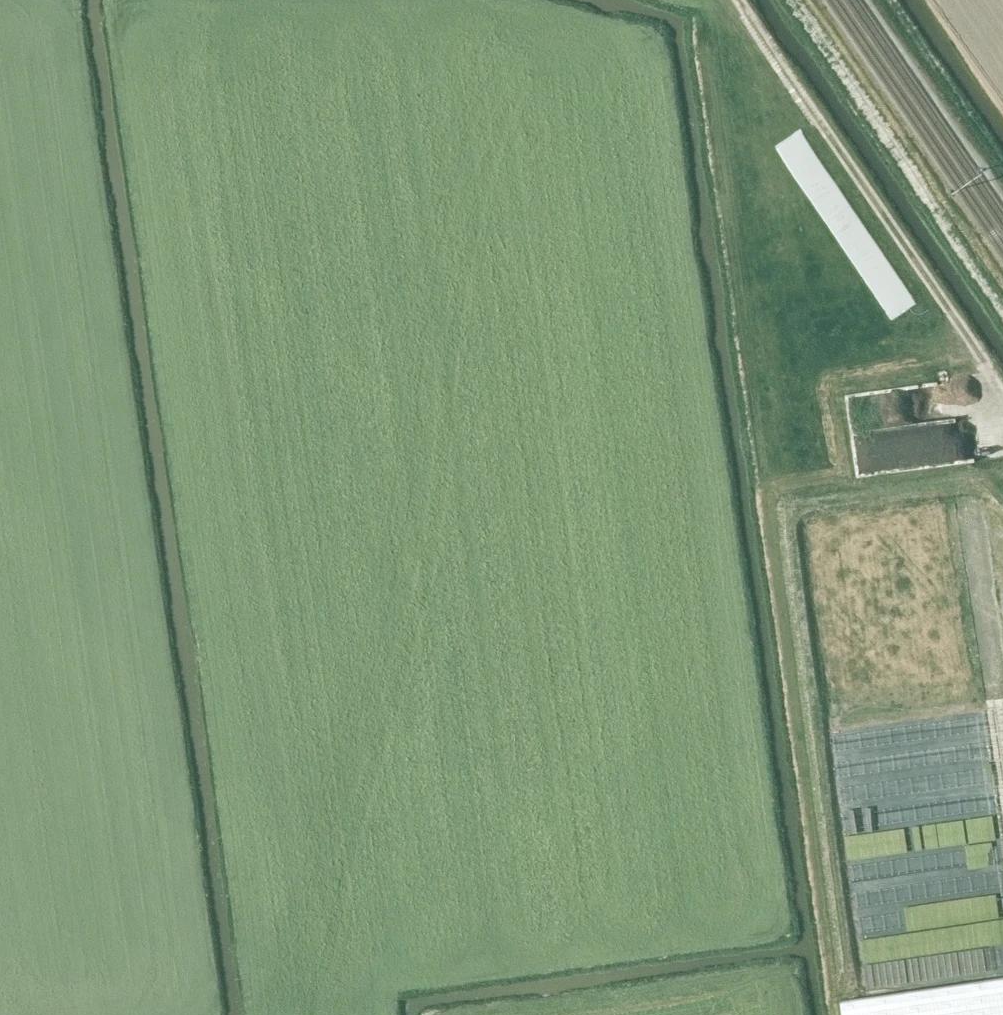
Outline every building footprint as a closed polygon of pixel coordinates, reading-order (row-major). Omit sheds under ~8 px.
[(840,1001),(842,1014),(1002,1014),(1002,977),(840,1001)]
